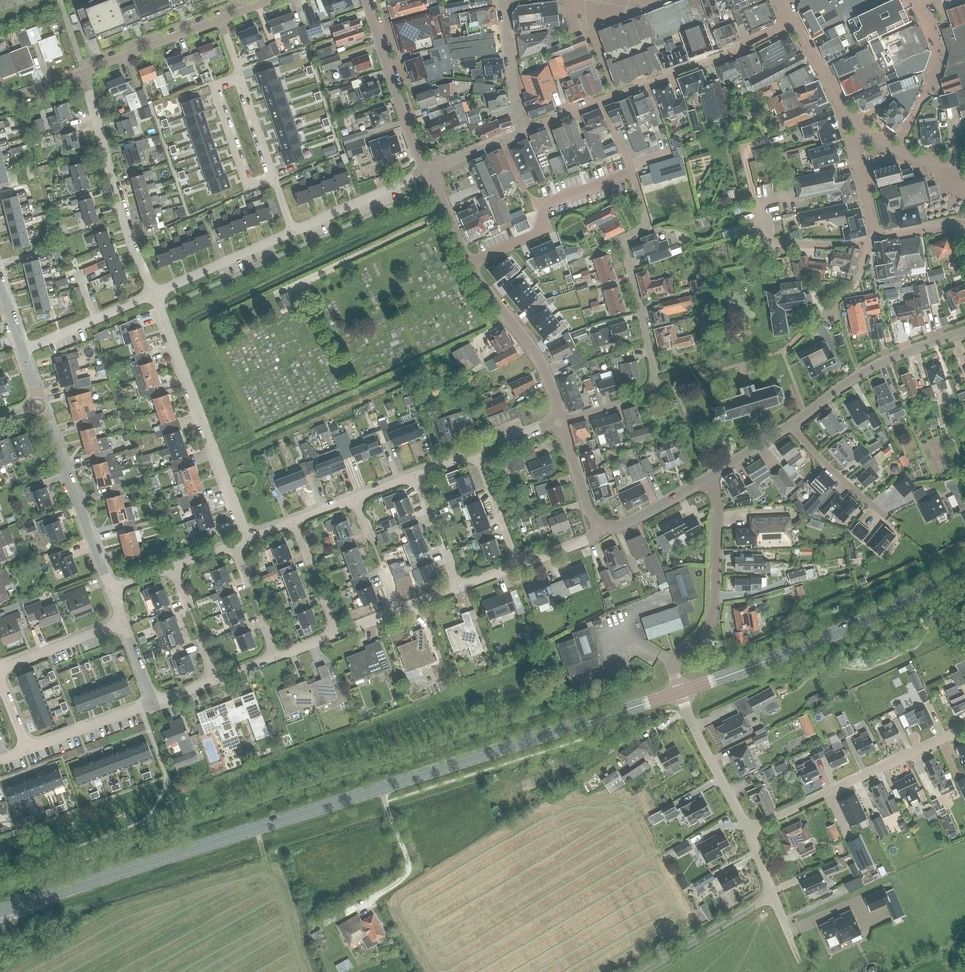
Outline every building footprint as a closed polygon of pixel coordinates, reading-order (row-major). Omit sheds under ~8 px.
[(141,21),(142,23),(173,11),(172,9),(186,4),(187,6),(202,0),(98,0),(84,5),(85,7),(77,10),(89,41),(97,38),(97,40),(128,28),(128,26),(141,21)] [(353,5),(351,0),(323,0),(327,13),(342,9),(344,10),(348,9),(348,6),(353,5)] [(425,9),(438,6),(439,6),(438,0),(423,0),(407,5),(406,1),(387,6),(391,19),(425,9)] [(454,11),(480,7),(480,6),(491,4),(491,0),(464,0),(464,1),(440,6),(439,7),(440,14),(454,11)] [(679,1),(651,11),(651,12),(642,15),(650,36),(651,35),(654,41),(662,39),(666,37),(671,35),(686,30),(702,24),(702,22),(707,20),(708,20),(701,0),(681,0),(679,1)] [(717,16),(719,16),(713,0),(701,0),(708,20),(717,16)] [(730,8),(738,5),(739,7),(750,3),(756,0),(727,0),(730,8)] [(762,0),(751,5),(762,29),(774,24),(775,20),(767,1),(765,0),(763,0),(762,0)] [(798,12),(812,38),(823,32),(848,20),(837,0),(800,0),(801,3),(799,4),(797,8),(799,12),(798,12)] [(848,20),(851,18),(855,16),(865,11),(863,8),(866,7),(862,0),(837,0),(848,20)] [(851,18),(853,21),(848,23),(852,33),(856,41),(858,45),(866,41),(866,42),(909,23),(898,0),(889,0),(865,11),(855,16),(851,18)] [(520,33),(520,37),(530,35),(530,31),(532,31),(561,26),(560,14),(555,15),(554,6),(551,3),(516,8),(512,13),(511,14),(513,27),(514,27),(514,33),(520,33)] [(964,35),(964,4),(953,8),(958,24),(962,36),(964,35)] [(750,34),(762,29),(751,5),(740,10),(740,9),(732,12),(736,22),(737,26),(745,22),(750,34)] [(444,28),(438,6),(425,9),(425,11),(418,13),(418,16),(392,23),(401,53),(409,50),(411,54),(428,49),(428,50),(447,45),(447,44),(444,28)] [(476,28),(496,24),(493,7),(491,7),(476,10),(454,14),(454,11),(440,14),(441,17),(442,17),(444,27),(464,23),(466,30),(463,31),(464,36),(477,34),(476,28)] [(310,8),(304,10),(310,27),(321,23),(318,16),(314,17),(310,8)] [(945,10),(951,26),(958,24),(953,8),(945,10)] [(292,13),(279,17),(288,39),(299,35),(303,45),(310,43),(303,25),(297,28),(296,26),(297,25),(292,13)] [(654,53),(656,53),(654,46),(655,45),(654,41),(651,35),(650,36),(642,15),(631,19),(632,22),(624,24),(623,22),(597,31),(605,52),(603,53),(605,61),(604,61),(606,66),(607,66),(615,87),(630,82),(629,79),(648,72),(648,75),(660,70),(654,53)] [(289,42),(288,39),(279,17),(268,22),(273,35),(279,32),(284,44),(289,42)] [(717,17),(712,19),(715,26),(718,25),(719,29),(721,34),(723,34),(724,35),(727,34),(731,43),(740,39),(733,23),(728,25),(726,20),(719,22),(717,17)] [(843,26),(848,23),(853,21),(851,18),(848,20),(823,32),(825,37),(815,41),(825,62),(845,53),(838,37),(847,33),(843,26)] [(727,44),(731,43),(727,34),(724,35),(723,34),(721,34),(719,29),(718,25),(715,26),(712,19),(708,20),(712,31),(718,48),(726,44),(727,44)] [(331,27),(334,37),(361,28),(358,20),(348,23),(347,22),(331,27)] [(709,23),(707,20),(702,22),(702,24),(686,30),(687,30),(682,32),(684,39),(682,40),(689,58),(712,50),(708,39),(712,38),(707,24),(709,23)] [(944,42),(962,36),(958,24),(951,26),(940,29),(944,42)] [(320,25),(309,29),(311,35),(323,31),(320,25)] [(888,35),(865,46),(873,65),(876,70),(891,64),(925,49),(927,45),(919,27),(914,25),(889,36),(888,35)] [(38,42),(45,61),(53,58),(54,60),(55,61),(61,59),(61,57),(61,56),(63,55),(55,35),(42,40),(37,27),(27,31),(32,44),(38,42)] [(244,45),(256,40),(260,51),(256,52),(259,59),(273,53),(269,45),(265,46),(262,38),(260,39),(255,27),(239,33),(244,45)] [(364,36),(361,28),(334,37),(337,47),(352,42),(353,40),(364,36)] [(27,31),(17,34),(22,48),(10,52),(18,72),(20,71),(20,73),(22,74),(33,70),(33,68),(32,66),(34,66),(27,46),(32,44),(27,31)] [(532,35),(530,35),(520,37),(517,37),(520,58),(523,57),(550,47),(548,32),(532,35)] [(477,36),(477,34),(464,36),(462,37),(447,39),(450,59),(450,60),(471,57),(490,55),(490,56),(495,56),(493,33),(477,36)] [(671,35),(666,37),(669,44),(670,47),(676,64),(688,60),(682,45),(675,47),(671,35)] [(757,52),(762,67),(764,71),(793,56),(792,54),(796,51),(789,37),(785,35),(759,49),(760,50),(757,52)] [(948,54),(964,48),(964,35),(962,36),(944,42),(948,54)] [(569,41),(546,49),(550,60),(560,56),(567,76),(577,72),(570,52),(585,47),(584,45),(587,44),(584,36),(569,41)] [(664,69),(676,64),(670,47),(669,44),(666,37),(662,39),(666,51),(660,53),(662,58),(660,58),(664,69)] [(275,41),(269,44),(269,45),(273,53),(274,56),(280,53),(275,41)] [(199,52),(191,55),(195,66),(204,62),(203,60),(209,57),(211,62),(223,58),(218,47),(214,49),(212,43),(198,49),(199,52)] [(332,45),(317,50),(320,58),(334,53),(332,45)] [(448,60),(450,59),(447,45),(428,50),(431,58),(422,62),(420,57),(404,62),(411,83),(426,78),(428,83),(443,78),(441,73),(452,69),(448,60)] [(839,78),(873,65),(865,46),(852,51),(854,54),(831,63),(838,78),(839,78)] [(592,67),(585,47),(570,52),(577,72),(592,67)] [(964,60),(964,48),(948,54),(945,67),(964,60)] [(930,51),(925,49),(891,64),(897,78),(898,79),(907,75),(907,76),(915,72),(916,73),(923,70),(930,51)] [(0,56),(0,75),(1,78),(18,72),(10,52),(0,56)] [(757,89),(768,84),(764,71),(762,67),(760,67),(755,52),(735,59),(749,96),(752,95),(751,93),(757,91),(757,89)] [(776,80),(806,65),(800,53),(794,56),(793,56),(764,71),(768,84),(771,83),(776,80)] [(319,61),(323,71),(342,65),(339,54),(319,61)] [(352,61),(346,63),(342,64),(343,66),(339,67),(344,80),(358,75),(357,71),(372,66),(371,64),(373,64),(371,58),(369,59),(367,54),(352,59),(352,61)] [(186,69),(195,66),(191,55),(183,58),(182,55),(168,60),(172,72),(185,67),(186,69)] [(585,95),(577,72),(567,76),(560,56),(550,60),(548,61),(555,80),(562,78),(564,82),(561,83),(569,103),(586,97),(585,95)] [(486,78),(486,80),(487,80),(492,82),(493,80),(500,79),(501,76),(501,69),(502,69),(501,59),(495,60),(495,59),(483,61),(479,61),(476,62),(476,58),(462,60),(463,67),(463,68),(471,67),(472,78),(481,77),(482,79),(484,78),(486,78)] [(749,96),(735,59),(716,66),(721,81),(722,83),(726,84),(734,81),(740,99),(749,96)] [(945,67),(943,78),(964,71),(964,60),(945,67)] [(897,78),(891,64),(876,70),(873,65),(839,78),(842,86),(843,85),(847,94),(865,86),(867,90),(878,85),(887,85),(886,82),(888,81),(888,82),(897,78)] [(157,88),(166,85),(162,75),(157,76),(153,65),(139,71),(143,82),(153,79),(157,88)] [(806,65),(776,80),(782,94),(815,80),(807,65),(806,65)] [(276,67),(257,74),(261,87),(263,87),(280,81),(276,67)] [(549,94),(556,91),(547,67),(521,76),(527,92),(523,93),(525,98),(522,99),(525,106),(525,107),(530,119),(555,109),(549,94)] [(592,67),(577,72),(585,95),(601,89),(592,67)] [(700,97),(706,121),(729,116),(723,95),(726,94),(725,93),(728,91),(728,87),(724,88),(723,86),(720,86),(718,79),(716,80),(716,79),(711,81),(711,80),(706,82),(701,70),(677,79),(683,97),(697,92),(698,95),(701,94),(701,97),(700,97)] [(200,75),(203,82),(212,79),(209,71),(200,75)] [(943,78),(939,79),(944,94),(964,87),(964,71),(943,78)] [(891,96),(891,97),(919,86),(922,85),(924,82),(921,73),(887,85),(890,94),(891,96)] [(141,106),(135,92),(131,81),(125,83),(123,77),(107,83),(109,89),(108,90),(109,91),(111,95),(123,90),(130,110),(141,106)] [(280,81),(263,87),(267,99),(286,93),(282,80),(280,81)] [(770,109),(773,108),(805,96),(811,109),(826,103),(827,103),(818,80),(816,81),(815,80),(782,94),(783,94),(777,96),(774,89),(773,88),(771,83),(768,84),(757,89),(757,91),(751,93),(752,95),(755,94),(755,95),(756,97),(760,96),(761,98),(766,96),(767,99),(766,100),(770,109)] [(379,91),(381,90),(380,85),(378,85),(376,81),(373,82),(372,81),(359,85),(360,87),(354,89),(357,99),(365,96),(365,98),(380,94),(379,91)] [(351,82),(327,90),(328,94),(340,91),(340,92),(353,88),(351,82)] [(439,99),(452,95),(452,83),(434,87),(415,94),(420,109),(436,104),(434,98),(438,97),(439,99)] [(499,109),(499,108),(499,107),(507,106),(505,96),(505,93),(504,92),(503,90),(496,91),(493,85),(473,83),(472,93),(482,94),(484,103),(488,103),(489,110),(499,109)] [(686,110),(687,110),(683,97),(675,100),(670,84),(653,90),(663,119),(667,117),(671,120),(675,118),(676,114),(680,112),(685,116),(688,115),(686,110)] [(882,98),(890,94),(887,85),(878,85),(867,90),(853,97),(856,103),(858,102),(858,103),(859,103),(861,108),(865,109),(870,107),(870,108),(884,101),(882,98)] [(892,102),(907,114),(919,86),(891,97),(892,102)] [(143,89),(135,92),(141,106),(148,103),(143,89)] [(947,94),(939,96),(942,110),(958,106),(961,117),(964,116),(964,89),(947,94)] [(646,91),(605,106),(609,118),(613,123),(613,124),(622,121),(626,130),(638,125),(651,120),(656,118),(657,118),(646,91)] [(286,93),(267,99),(272,112),(291,106),(286,93)] [(458,94),(447,98),(450,106),(460,102),(458,94)] [(830,110),(826,103),(811,109),(805,96),(773,108),(781,130),(797,124),(797,123),(830,110)] [(198,98),(179,104),(184,117),(201,112),(203,111),(198,98)] [(440,112),(442,117),(426,123),(431,135),(432,135),(433,138),(440,136),(439,133),(460,125),(459,124),(467,121),(468,120),(469,124),(481,120),(478,108),(470,110),(467,101),(460,103),(452,106),(453,107),(440,112)] [(907,114),(892,102),(884,112),(881,110),(876,115),(879,117),(886,123),(884,125),(893,132),(907,114)] [(48,117),(50,124),(53,123),(55,130),(67,127),(65,120),(72,118),(68,103),(55,107),(57,114),(48,117)] [(291,106),(272,112),(276,125),(295,119),(291,106)] [(385,106),(368,111),(355,115),(358,123),(366,120),(367,123),(371,122),(373,129),(381,126),(382,124),(390,122),(385,106)] [(594,162),(594,161),(617,153),(613,142),(602,147),(598,136),(597,137),(596,134),(607,129),(599,109),(582,116),(586,127),(581,128),(585,139),(594,162)] [(700,130),(694,109),(688,111),(693,132),(700,130)] [(137,126),(136,120),(133,110),(121,115),(122,121),(116,123),(119,134),(124,133),(126,137),(133,135),(131,127),(137,126)] [(830,111),(830,110),(797,123),(797,124),(803,139),(813,135),(813,134),(817,132),(821,144),(840,138),(832,110),(830,111)] [(184,117),(182,118),(186,131),(205,124),(201,112),(184,117)] [(496,120),(489,123),(491,128),(489,129),(492,136),(501,132),(500,129),(511,125),(509,117),(497,121),(496,120)] [(919,120),(919,123),(922,144),(923,144),(931,143),(939,142),(936,121),(936,118),(919,120)] [(295,119),(276,125),(281,138),(300,132),(295,119)] [(596,166),(594,161),(594,162),(585,139),(581,140),(573,119),(551,128),(552,131),(559,150),(560,150),(562,155),(561,155),(568,172),(568,173),(577,169),(577,168),(589,163),(591,168),(596,166)] [(6,132),(5,128),(9,127),(7,120),(0,122),(0,134),(6,132)] [(484,121),(472,123),(481,141),(492,136),(489,129),(491,128),(489,123),(488,123),(487,121),(484,122),(484,121)] [(205,124),(186,131),(191,144),(210,137),(205,124)] [(638,125),(626,130),(635,153),(648,148),(638,125)] [(60,145),(63,155),(74,152),(73,149),(80,147),(76,131),(69,133),(67,127),(55,130),(56,137),(55,137),(57,146),(60,145)] [(369,137),(367,130),(342,138),(345,145),(369,137)] [(541,167),(543,166),(548,164),(543,150),(552,147),(545,130),(529,137),(535,154),(536,153),(541,167)] [(300,132),(281,138),(285,151),(302,145),(304,145),(300,132)] [(669,141),(672,149),(678,147),(680,139),(673,135),(669,141)] [(152,138),(154,144),(161,142),(159,136),(152,138)] [(375,161),(391,156),(393,153),(401,151),(396,136),(387,138),(384,137),(380,138),(378,141),(366,145),(364,139),(345,145),(349,158),(371,150),(375,161)] [(210,137),(191,144),(195,157),(214,150),(210,137)] [(519,146),(510,150),(521,175),(524,181),(534,177),(536,182),(544,178),(543,177),(544,177),(529,141),(528,142),(527,138),(517,142),(519,146)] [(143,149),(148,147),(146,139),(133,142),(135,147),(124,150),(128,165),(146,160),(143,149)] [(838,161),(836,156),(840,155),(841,153),(840,150),(838,149),(834,150),(832,143),(808,150),(813,169),(838,161)] [(758,158),(777,153),(774,144),(755,149),(758,158)] [(285,151),(283,152),(288,165),(307,158),(302,145),(285,151)] [(11,152),(11,155),(22,152),(21,147),(10,149),(11,152)] [(502,148),(487,154),(496,173),(495,173),(502,192),(512,188),(509,183),(515,181),(510,169),(502,148)] [(214,150),(195,157),(200,170),(219,163),(214,150)] [(798,150),(786,153),(788,159),(800,156),(798,150)] [(1,154),(2,157),(0,157),(0,170),(5,169),(4,167),(2,159),(12,156),(11,155),(11,152),(1,154)] [(340,155),(344,164),(349,162),(345,153),(340,155)] [(485,155),(469,162),(475,177),(480,188),(483,197),(484,199),(488,198),(498,225),(511,220),(503,198),(505,198),(502,192),(495,173),(494,174),(491,168),(485,155)] [(556,177),(568,172),(561,155),(549,160),(556,177)] [(651,177),(641,180),(643,188),(652,186),(651,184),(653,183),(653,185),(685,175),(680,157),(648,167),(651,177)] [(343,172),(333,174),(336,187),(336,186),(350,183),(347,172),(342,161),(337,163),(338,167),(341,166),(343,172)] [(73,177),(73,179),(85,176),(82,163),(70,166),(69,164),(61,167),(63,171),(71,169),(73,177)] [(219,163),(200,170),(204,182),(206,182),(223,176),(219,163)] [(4,167),(5,169),(0,170),(0,183),(8,181),(5,171),(15,169),(14,164),(4,167)] [(876,186),(913,177),(910,168),(899,171),(897,164),(872,170),(876,186)] [(330,178),(321,180),(324,192),(337,189),(336,186),(336,187),(333,174),(330,166),(324,169),(325,173),(329,172),(330,178)] [(851,173),(836,176),(835,169),(793,178),(798,200),(833,192),(833,197),(841,195),(843,203),(858,199),(851,173)] [(131,177),(134,190),(146,187),(146,185),(143,177),(151,175),(150,170),(142,172),(143,174),(131,177)] [(310,198),(311,198),(324,195),(324,192),(321,180),(317,172),(312,175),(313,179),(316,178),(317,184),(308,186),(310,198)] [(223,176),(206,182),(210,195),(229,189),(225,175),(223,176)] [(73,179),(73,177),(65,179),(66,183),(74,181),(77,191),(88,188),(85,176),(73,179)] [(924,177),(879,189),(882,199),(877,200),(883,228),(885,229),(899,226),(899,228),(920,224),(915,206),(937,200),(939,197),(936,187),(934,185),(926,187),(924,177)] [(311,200),(311,198),(310,198),(308,186),(304,178),(299,180),(300,185),(303,184),(305,190),(295,193),(298,204),(311,200)] [(154,183),(146,185),(146,187),(134,190),(138,203),(150,199),(149,197),(147,190),(155,187),(154,183)] [(20,208),(19,206),(18,198),(27,196),(26,191),(16,193),(17,196),(2,199),(5,212),(20,208)] [(149,197),(150,199),(138,203),(141,215),(153,212),(153,210),(150,202),(158,200),(157,195),(149,197)] [(265,208),(255,210),(258,222),(259,222),(272,218),(268,207),(269,207),(265,196),(259,199),(260,203),(263,202),(265,208)] [(82,211),(83,213),(94,210),(91,197),(79,201),(79,199),(70,201),(72,206),(80,204),(82,211)] [(468,209),(458,213),(463,225),(490,213),(487,208),(484,199),(483,197),(478,199),(481,208),(482,208),(482,210),(478,211),(475,204),(467,207),(468,209)] [(49,203),(51,210),(63,207),(61,200),(49,203)] [(252,213),(243,216),(246,227),(259,224),(259,222),(258,222),(255,210),(252,202),(246,205),(247,209),(250,208),(252,213)] [(29,203),(19,206),(20,208),(5,212),(8,224),(23,221),(23,218),(21,210),(30,208),(29,203)] [(859,208),(847,211),(845,203),(798,213),(800,227),(815,224),(814,221),(828,218),(829,222),(836,226),(841,225),(844,240),(866,235),(859,208)] [(611,205),(588,217),(583,219),(588,230),(593,228),(606,220),(607,222),(599,227),(604,240),(623,231),(622,229),(623,228),(619,221),(619,222),(611,205)] [(174,210),(176,218),(186,214),(183,207),(174,210)] [(161,208),(153,210),(153,212),(141,215),(145,228),(157,224),(154,215),(162,212),(161,208)] [(233,233),(246,230),(246,227),(243,216),(239,208),(234,210),(235,214),(238,213),(240,219),(230,222),(233,233)] [(83,213),(82,211),(74,214),(75,219),(83,216),(86,226),(98,223),(94,210),(83,213)] [(234,235),(233,233),(230,222),(226,213),(221,216),(222,220),(225,219),(227,225),(217,228),(220,239),(234,235)] [(490,213),(463,225),(468,236),(478,232),(479,234),(486,231),(483,224),(493,219),(490,213)] [(511,220),(516,233),(529,228),(524,215),(511,220)] [(32,216),(23,218),(23,221),(8,224),(12,237),(26,233),(26,230),(24,223),(33,220),(32,216)] [(204,235),(194,237),(198,249),(211,245),(208,234),(204,224),(199,226),(199,230),(202,229),(204,235)] [(500,231),(497,225),(488,229),(490,235),(500,231)] [(728,227),(721,230),(724,238),(730,236),(728,227)] [(35,228),(26,230),(26,233),(12,237),(15,249),(30,246),(27,235),(36,232),(35,228)] [(184,255),(197,252),(197,249),(198,249),(194,237),(191,229),(185,232),(186,236),(189,235),(191,241),(181,244),(184,255)] [(95,237),(98,246),(110,243),(107,231),(95,234),(95,232),(85,238),(86,243),(91,242),(90,239),(95,237)] [(649,263),(671,255),(666,240),(659,243),(655,234),(649,236),(649,235),(640,238),(641,243),(638,244),(632,246),(635,257),(645,253),(649,263)] [(185,257),(184,255),(181,244),(178,235),(172,238),(173,242),(176,241),(178,246),(169,249),(172,261),(185,257)] [(905,270),(924,267),(919,237),(898,240),(898,238),(886,240),(874,242),(877,265),(875,265),(878,280),(882,279),(882,284),(877,285),(879,291),(902,287),(900,276),(906,274),(905,270)] [(933,244),(932,245),(931,245),(931,246),(937,259),(953,251),(948,242),(948,239),(947,238),(945,238),(944,239),(942,240),(939,242),(937,243),(935,243),(934,244),(933,244)] [(172,261),(169,249),(165,241),(159,244),(161,248),(164,247),(165,253),(156,255),(159,267),(172,263),(172,261)] [(552,241),(541,246),(549,264),(560,260),(552,241)] [(110,244),(110,243),(98,246),(90,250),(92,256),(97,255),(96,252),(101,250),(104,259),(116,256),(113,244),(110,244)] [(577,245),(563,249),(567,261),(580,257),(577,245)] [(535,260),(528,262),(534,271),(549,264),(541,246),(531,250),(535,260)] [(39,262),(48,260),(60,256),(62,262),(66,261),(62,247),(51,250),(52,254),(47,255),(38,257),(38,259),(23,263),(26,276),(41,272),(41,270),(39,262)] [(833,250),(829,264),(841,266),(841,271),(853,274),(860,249),(847,247),(846,252),(833,250)] [(799,257),(799,254),(792,255),(793,261),(791,261),(794,274),(802,273),(799,257)] [(593,259),(597,271),(611,267),(607,255),(593,259)] [(826,263),(807,261),(806,255),(799,257),(802,273),(802,275),(823,277),(826,263)] [(107,263),(109,272),(121,268),(118,256),(116,256),(104,259),(96,263),(99,268),(102,267),(101,265),(107,263)] [(492,265),(487,269),(493,276),(497,280),(505,274),(509,279),(520,270),(514,263),(511,265),(505,259),(494,267),(492,265)] [(50,267),(41,270),(41,272),(26,276),(30,288),(44,284),(44,282),(42,274),(51,272),(50,267)] [(611,267),(597,271),(601,284),(615,279),(611,267)] [(122,269),(121,268),(109,272),(102,276),(89,281),(92,288),(105,283),(104,281),(108,280),(107,278),(113,276),(116,286),(127,282),(124,268),(122,269)] [(942,268),(926,271),(929,282),(944,278),(942,268)] [(667,293),(674,291),(671,277),(663,279),(663,278),(649,281),(647,271),(635,274),(641,298),(667,291),(667,293)] [(518,284),(507,293),(514,302),(529,290),(523,282),(527,279),(523,274),(515,280),(518,284)] [(66,278),(55,281),(56,287),(68,284),(66,278)] [(689,281),(693,294),(703,291),(700,278),(689,281)] [(53,279),(44,282),(44,284),(30,288),(33,301),(47,297),(47,294),(45,287),(54,284),(53,279)] [(811,304),(812,303),(810,294),(805,295),(804,293),(801,293),(800,281),(780,284),(780,289),(766,291),(768,307),(769,307),(770,317),(773,335),(788,333),(784,310),(806,307),(806,304),(811,303),(811,304)] [(926,285),(930,305),(938,303),(934,285),(938,284),(938,281),(929,283),(929,285),(926,285)] [(577,287),(579,294),(587,292),(589,291),(587,284),(577,287)] [(922,316),(923,316),(922,310),(929,308),(927,297),(924,284),(912,286),(915,299),(905,301),(906,305),(896,307),(899,320),(909,318),(909,319),(911,318),(912,327),(924,325),(922,316)] [(944,292),(947,299),(952,297),(955,304),(964,300),(964,288),(964,284),(944,292)] [(77,299),(82,297),(79,286),(74,288),(77,299)] [(603,291),(607,303),(621,299),(618,287),(603,291)] [(897,297),(895,288),(884,291),(885,299),(897,297)] [(529,290),(514,302),(521,311),(529,304),(533,309),(545,300),(539,293),(535,297),(529,290)] [(56,292),(47,294),(47,297),(33,301),(36,313),(51,309),(48,299),(57,296),(56,292)] [(286,307),(293,304),(288,292),(281,295),(286,307)] [(872,318),(871,314),(880,313),(876,293),(862,295),(868,324),(877,323),(876,317),(872,318)] [(862,295),(845,298),(852,335),(870,331),(871,340),(884,337),(881,322),(877,323),(868,324),(862,295)] [(553,296),(546,299),(548,305),(555,302),(553,296)] [(692,303),(690,296),(658,304),(659,305),(654,306),(655,309),(649,310),(653,325),(663,323),(663,322),(668,321),(667,315),(685,310),(684,306),(692,303)] [(621,299),(607,303),(610,315),(624,312),(621,299)] [(545,308),(529,320),(536,329),(552,317),(545,308)] [(552,317),(536,329),(543,338),(551,332),(555,337),(568,326),(562,319),(557,323),(552,317)] [(630,338),(625,322),(610,327),(605,328),(598,330),(599,332),(592,334),(595,347),(603,345),(614,342),(630,338)] [(126,345),(133,343),(145,339),(142,327),(138,329),(136,323),(120,329),(126,345)] [(659,351),(677,346),(677,348),(693,344),(691,335),(676,339),(673,325),(653,330),(659,351)] [(101,332),(104,339),(114,336),(112,328),(101,332)] [(503,350),(513,344),(503,328),(487,338),(492,346),(493,346),(498,353),(503,350)] [(585,329),(572,334),(575,342),(588,337),(585,329)] [(571,365),(583,359),(569,331),(562,335),(566,342),(550,349),(555,360),(566,355),(571,365)] [(840,334),(834,335),(838,347),(843,345),(840,334)] [(149,350),(145,339),(133,343),(137,354),(134,355),(136,361),(147,357),(145,352),(149,350)] [(821,343),(821,342),(797,353),(802,364),(804,363),(811,378),(822,373),(820,370),(836,362),(831,351),(830,352),(826,344),(821,343)] [(463,372),(480,362),(469,343),(452,352),(463,372)] [(490,372),(519,357),(514,347),(485,361),(490,372)] [(58,375),(72,371),(75,371),(79,370),(76,358),(80,357),(78,352),(61,356),(63,362),(55,364),(58,375)] [(612,363),(622,361),(620,352),(610,354),(612,363)] [(134,374),(136,379),(157,373),(153,361),(149,362),(147,357),(136,361),(130,363),(134,374)] [(587,362),(589,368),(596,365),(594,360),(587,362)] [(585,366),(582,361),(571,366),(574,371),(585,366)] [(636,361),(619,364),(621,373),(625,373),(626,379),(639,376),(636,361)] [(947,388),(945,380),(940,363),(925,368),(930,385),(937,382),(939,390),(947,388)] [(97,376),(105,373),(103,365),(95,367),(97,376)] [(72,371),(58,375),(61,387),(65,386),(66,391),(70,390),(90,385),(88,377),(77,379),(75,371),(72,371)] [(906,392),(911,406),(923,401),(919,392),(918,393),(915,388),(917,387),(913,378),(911,379),(908,372),(901,375),(904,384),(900,386),(903,393),(906,392)] [(160,384),(157,373),(136,379),(142,396),(147,394),(147,395),(158,392),(156,386),(160,384)] [(613,377),(601,381),(599,373),(590,376),(591,378),(592,384),(593,386),(598,385),(602,396),(617,391),(613,377)] [(557,380),(564,401),(580,395),(572,374),(557,380)] [(528,387),(535,385),(530,375),(524,378),(522,378),(510,383),(516,395),(528,390),(528,387)] [(10,390),(5,376),(0,378),(0,393),(10,390)] [(591,378),(583,380),(585,386),(592,384),(591,378)] [(896,406),(886,383),(873,388),(878,399),(877,400),(879,406),(878,406),(877,408),(879,413),(882,414),(887,411),(891,420),(905,414),(900,404),(896,406)] [(592,384),(585,386),(587,392),(594,389),(593,386),(592,384)] [(779,404),(783,397),(780,388),(773,385),(754,391),(752,384),(739,388),(741,395),(719,401),(720,406),(716,407),(707,406),(705,407),(713,409),(715,416),(710,422),(712,424),(717,417),(723,415),(724,420),(747,413),(749,419),(755,417),(762,415),(760,409),(779,404)] [(68,397),(71,409),(92,403),(89,392),(93,391),(92,385),(90,385),(70,390),(72,396),(68,397)] [(932,387),(924,389),(928,401),(936,399),(932,387)] [(153,399),(157,411),(171,407),(167,394),(160,397),(158,392),(147,395),(149,401),(153,399)] [(503,395),(481,404),(485,415),(508,406),(503,395)] [(580,395),(564,401),(569,412),(584,407),(580,395)] [(123,396),(117,398),(119,404),(125,402),(123,396)] [(873,428),(881,423),(874,411),(868,414),(859,398),(846,406),(856,424),(868,418),(873,428)] [(385,404),(387,411),(393,408),(391,402),(385,404)] [(95,414),(92,403),(71,409),(74,421),(82,419),(83,425),(99,421),(99,420),(105,418),(103,412),(95,414)] [(631,425),(640,422),(635,406),(622,410),(632,443),(653,437),(650,426),(633,431),(631,425)] [(176,419),(171,407),(157,411),(157,412),(149,414),(151,419),(159,416),(161,424),(158,425),(159,425),(153,427),(155,432),(160,430),(172,427),(170,421),(176,419)] [(511,409),(515,419),(520,417),(516,407),(511,409)] [(453,431),(474,423),(469,408),(433,420),(440,443),(456,438),(453,431)] [(515,419),(511,409),(506,411),(510,421),(515,419)] [(403,427),(408,441),(421,436),(418,428),(424,426),(418,411),(412,414),(413,418),(401,422),(403,427)] [(510,421),(506,411),(501,413),(505,423),(510,421)] [(841,421),(839,423),(831,412),(820,420),(832,436),(845,426),(841,421)] [(505,423),(501,413),(496,414),(500,425),(505,423)] [(619,413),(606,417),(616,447),(622,445),(620,438),(619,439),(616,429),(624,427),(619,413)] [(500,425),(496,414),(491,416),(495,426),(500,425)] [(495,426),(491,416),(486,418),(490,428),(495,426)] [(607,442),(609,449),(616,447),(606,417),(592,421),(596,436),(604,433),(607,442)] [(388,427),(384,418),(378,420),(382,429),(386,441),(392,439),(394,446),(408,441),(403,427),(390,432),(388,427)] [(580,439),(590,436),(586,420),(569,425),(575,446),(582,444),(580,439)] [(934,420),(928,422),(930,430),(936,428),(934,420)] [(81,431),(84,442),(97,439),(94,428),(100,426),(99,421),(83,425),(85,430),(81,431)] [(335,422),(329,424),(333,435),(339,432),(335,422)] [(173,432),(172,427),(160,430),(155,432),(154,432),(155,437),(157,438),(162,436),(165,435),(169,447),(183,443),(179,430),(173,432)] [(380,443),(386,441),(382,429),(375,432),(363,437),(365,444),(370,456),(383,451),(380,443)] [(356,462),(370,456),(365,444),(352,449),(346,432),(340,434),(348,457),(354,455),(356,462)] [(6,445),(13,462),(19,460),(18,458),(33,452),(26,433),(11,439),(12,442),(6,445)] [(342,459),(348,457),(340,434),(333,436),(337,448),(324,453),(332,472),(345,467),(342,459)] [(107,436),(97,439),(84,442),(87,455),(95,453),(96,458),(113,454),(111,446),(109,447),(107,436)] [(143,444),(141,437),(135,439),(137,446),(143,444)] [(857,457),(842,438),(828,450),(844,468),(855,459),(860,466),(873,455),(867,448),(857,457)] [(588,441),(590,449),(596,448),(594,439),(588,441)] [(883,439),(872,446),(875,452),(886,444),(883,439)] [(664,470),(683,462),(675,440),(655,448),(659,458),(664,470)] [(802,457),(797,451),(798,451),(790,441),(778,450),(785,460),(787,459),(789,462),(782,467),(789,477),(790,476),(792,480),(798,475),(795,472),(796,472),(791,465),(802,457)] [(299,445),(306,461),(310,473),(316,470),(318,477),(332,472),(324,453),(318,455),(306,442),(299,445)] [(187,455),(183,443),(169,447),(169,448),(159,451),(161,457),(171,454),(173,460),(171,460),(172,466),(183,463),(182,457),(187,455)] [(613,457),(614,459),(635,453),(632,444),(631,444),(631,443),(617,447),(619,455),(613,457)] [(13,462),(6,445),(0,447),(0,446),(0,467),(13,462)] [(888,446),(882,451),(886,457),(892,452),(888,446)] [(596,448),(590,449),(580,453),(586,472),(598,468),(594,454),(601,452),(599,447),(596,448)] [(128,457),(138,454),(137,448),(126,451),(128,457)] [(533,449),(519,454),(506,459),(511,473),(525,468),(524,464),(527,462),(533,479),(555,471),(549,455),(537,459),(533,449)] [(638,452),(640,458),(647,456),(645,450),(638,452)] [(258,455),(262,465),(268,463),(265,452),(258,455)] [(93,465),(96,476),(122,470),(121,465),(115,461),(113,454),(96,458),(98,463),(93,465)] [(910,454),(902,456),(905,466),(913,463),(910,454)] [(149,455),(141,458),(143,465),(151,462),(149,455)] [(640,460),(645,473),(652,470),(647,457),(640,460)] [(869,468),(861,474),(862,475),(858,478),(864,486),(870,481),(870,483),(878,476),(875,472),(879,469),(874,463),(876,462),(873,457),(865,463),(869,468)] [(752,481),(769,471),(761,458),(744,469),(752,481)] [(304,475),(310,473),(306,461),(300,464),(302,470),(289,475),(294,488),(307,483),(304,475)] [(627,467),(634,482),(645,477),(639,462),(627,467)] [(180,470),(184,482),(198,478),(194,465),(185,468),(183,463),(172,466),(175,472),(180,470)] [(461,491),(445,497),(448,505),(458,502),(461,501),(475,495),(473,489),(475,488),(470,473),(463,476),(460,468),(445,474),(449,485),(457,482),(461,491)] [(796,487),(781,468),(770,476),(784,495),(796,487)] [(123,475),(122,470),(96,476),(99,488),(109,485),(111,491),(123,488),(121,482),(113,485),(111,478),(123,475)] [(822,494),(825,490),(833,481),(822,471),(810,483),(822,494)] [(608,483),(604,472),(588,477),(591,488),(608,483)] [(732,497),(746,489),(739,477),(737,478),(733,472),(723,478),(730,488),(727,489),(732,497)] [(281,493),(294,488),(289,475),(277,480),(274,474),(268,476),(272,487),(278,485),(281,493)] [(614,477),(617,486),(622,484),(620,475),(614,477)] [(905,475),(893,485),(903,496),(915,486),(905,475)] [(432,476),(427,484),(434,488),(438,481),(432,476)] [(202,490),(198,478),(184,482),(184,483),(178,484),(180,491),(181,491),(183,496),(179,498),(181,503),(199,497),(197,492),(202,490)] [(960,511),(964,509),(964,506),(953,479),(943,482),(944,485),(946,485),(949,490),(951,489),(960,511)] [(762,494),(755,481),(745,486),(752,499),(762,494)] [(39,510),(52,505),(46,487),(43,488),(40,482),(24,489),(29,503),(35,501),(39,510)] [(552,505),(565,501),(561,486),(550,489),(549,482),(535,486),(537,496),(548,493),(552,505)] [(608,483),(591,488),(595,500),(611,495),(608,483)] [(641,484),(619,494),(627,510),(648,500),(641,484)] [(530,485),(524,486),(526,494),(532,492),(530,485)] [(934,516),(944,511),(936,494),(927,498),(922,487),(913,492),(918,503),(919,502),(924,514),(923,514),(926,521),(935,517),(934,516)] [(106,498),(109,511),(125,507),(122,495),(124,494),(123,488),(111,491),(112,497),(106,498)] [(396,524),(399,523),(413,518),(411,512),(413,511),(408,496),(401,499),(398,492),(383,498),(387,509),(395,506),(399,516),(394,518),(396,524)] [(842,522),(858,505),(847,494),(840,502),(832,494),(818,509),(823,514),(828,508),(842,522)] [(477,501),(475,495),(461,501),(463,507),(466,506),(471,519),(485,513),(480,500),(477,501)] [(810,515),(822,503),(814,495),(802,507),(810,515)] [(736,499),(737,506),(751,503),(749,496),(736,499)] [(201,503),(199,497),(181,503),(183,510),(192,506),(196,518),(210,513),(206,501),(201,503)] [(461,510),(458,502),(448,505),(449,506),(450,505),(452,513),(461,510)] [(128,519),(125,507),(109,511),(113,524),(123,522),(124,527),(136,524),(134,518),(128,519)] [(192,527),(194,532),(197,531),(200,537),(211,533),(209,528),(215,526),(210,513),(196,518),(196,519),(186,522),(187,528),(192,527)] [(473,533),(475,539),(489,534),(487,528),(490,527),(485,513),(471,519),(476,532),(473,533)] [(564,531),(564,529),(570,526),(565,513),(551,518),(549,513),(539,516),(543,527),(549,525),(553,533),(556,532),(557,535),(562,533),(564,531)] [(749,516),(750,528),(736,528),(737,537),(735,539),(735,541),(737,543),(737,545),(751,544),(751,548),(791,546),(790,515),(749,516)] [(52,544),(65,538),(58,521),(56,522),(53,516),(36,523),(42,536),(48,534),(52,544)] [(520,519),(523,526),(531,524),(528,516),(520,519)] [(671,548),(667,541),(684,533),(687,539),(702,532),(695,517),(684,523),(681,516),(660,526),(664,534),(656,538),(663,552),(671,548)] [(347,520),(339,522),(337,517),(326,521),(325,524),(327,530),(329,531),(334,529),(338,539),(335,540),(338,547),(351,541),(349,536),(352,535),(347,520)] [(388,519),(380,522),(383,529),(391,526),(391,527),(396,525),(394,518),(389,520),(388,519)] [(413,518),(399,523),(401,530),(404,529),(409,542),(423,537),(418,523),(415,524),(413,518)] [(826,528),(828,522),(815,518),(813,524),(826,528)] [(24,524),(27,533),(36,529),(33,521),(24,524)] [(154,524),(158,530),(163,526),(159,521),(154,524)] [(861,540),(869,531),(858,522),(850,531),(861,540)] [(120,535),(123,547),(138,543),(135,531),(137,530),(136,524),(124,527),(126,533),(120,535)] [(879,555),(895,535),(882,524),(866,544),(879,555)] [(8,528),(0,532),(0,561),(6,559),(2,547),(13,542),(8,528)] [(389,530),(381,533),(384,543),(393,540),(389,530)] [(492,540),(489,534),(475,539),(478,546),(481,545),(486,559),(500,554),(494,539),(492,540)] [(655,553),(651,554),(646,543),(644,544),(640,535),(627,541),(635,560),(642,557),(651,576),(655,575),(659,584),(658,585),(660,590),(668,586),(662,571),(662,570),(655,553)] [(428,550),(423,537),(409,542),(413,555),(411,556),(413,563),(427,557),(425,551),(428,550)] [(351,541),(338,547),(340,553),(343,552),(348,565),(362,560),(357,546),(354,548),(351,541)] [(141,555),(138,543),(123,547),(126,560),(132,558),(133,564),(145,561),(144,555),(141,555)] [(277,570),(291,564),(288,558),(291,557),(286,543),(272,548),(277,563),(275,564),(277,570)] [(322,553),(319,546),(313,548),(315,555),(322,553)] [(389,550),(394,560),(402,556),(397,546),(389,550)] [(621,576),(630,572),(620,549),(618,550),(616,546),(603,551),(608,562),(606,563),(609,570),(617,567),(621,576)] [(30,549),(18,554),(21,560),(32,556),(30,549)] [(64,577),(78,572),(71,555),(69,556),(66,549),(50,556),(55,570),(61,568),(64,577)] [(762,554),(755,554),(740,554),(740,557),(735,557),(735,569),(741,569),(741,571),(754,571),(754,572),(770,572),(770,563),(762,563),(762,554)] [(430,563),(427,557),(413,563),(416,569),(418,568),(423,582),(438,577),(432,562),(430,563)] [(367,573),(362,560),(348,565),(353,578),(349,579),(352,585),(366,580),(364,574),(367,573)] [(397,569),(394,562),(386,565),(389,572),(397,569)] [(663,572),(670,569),(667,563),(661,565),(663,572)] [(770,563),(770,572),(783,569),(783,563),(770,563)] [(274,564),(266,567),(268,573),(276,570),(274,564)] [(293,570),(291,564),(277,570),(279,576),(282,575),(287,588),(301,583),(295,569),(293,570)] [(217,593),(230,588),(228,582),(231,581),(225,565),(211,570),(217,585),(214,586),(217,593)] [(557,584),(562,598),(570,595),(568,588),(588,580),(582,565),(561,572),(564,581),(557,584)] [(686,566),(665,573),(676,605),(677,604),(678,606),(643,618),(650,640),(685,628),(685,627),(690,625),(686,614),(694,612),(690,600),(696,598),(686,566)] [(612,585),(605,568),(598,571),(603,581),(599,583),(601,589),(612,585)] [(10,583),(4,569),(0,571),(0,601),(8,598),(3,586),(10,583)] [(790,584),(807,579),(807,578),(814,576),(812,569),(805,571),(804,569),(787,574),(790,584)] [(268,573),(261,576),(264,582),(270,579),(268,573)] [(864,576),(857,580),(860,586),(867,583),(864,576)] [(525,586),(531,601),(532,605),(532,604),(538,607),(549,602),(547,595),(551,593),(554,601),(562,598),(557,584),(549,587),(546,578),(525,586)] [(751,579),(735,578),(735,590),(744,590),(744,591),(751,591),(751,589),(758,589),(758,588),(760,588),(761,578),(751,578),(751,579)] [(368,586),(366,580),(352,585),(354,592),(357,590),(363,605),(377,600),(372,585),(368,586)] [(306,596),(301,583),(287,588),(292,601),(289,602),(291,608),(305,603),(303,597),(306,596)] [(802,585),(795,587),(799,602),(806,600),(802,585)] [(92,611),(92,609),(84,586),(61,595),(64,604),(69,602),(75,618),(92,611)] [(169,604),(164,589),(154,593),(152,587),(143,591),(142,594),(144,599),(147,600),(151,598),(155,608),(153,609),(155,616),(168,611),(166,605),(169,604)] [(233,594),(230,588),(217,593),(219,599),(217,600),(222,613),(240,606),(235,593),(233,594)] [(489,620),(516,610),(509,591),(482,602),(489,620)] [(42,626),(60,619),(54,604),(42,608),(39,602),(25,607),(30,619),(38,616),(42,626)] [(310,625),(316,623),(310,608),(307,609),(305,603),(291,608),(294,615),(296,614),(302,628),(298,629),(299,632),(297,632),(299,637),(312,632),(310,625)] [(240,606),(222,613),(226,624),(229,625),(231,631),(245,626),(242,620),(245,619),(240,606)] [(522,606),(516,608),(518,615),(525,612),(522,606)] [(758,629),(755,611),(750,612),(749,608),(734,611),(737,630),(749,628),(749,631),(758,629)] [(157,637),(179,629),(174,615),(170,616),(168,611),(155,616),(157,621),(156,622),(153,627),(157,637)] [(472,655),(483,650),(468,611),(460,614),(464,622),(445,629),(454,652),(468,646),(472,655)] [(21,620),(18,612),(0,620),(0,634),(4,645),(22,638),(17,622),(21,620)] [(247,632),(245,626),(231,631),(232,631),(226,634),(228,640),(236,637),(241,651),(255,646),(250,631),(247,632)] [(557,644),(564,667),(567,666),(570,676),(599,666),(596,657),(597,657),(588,627),(572,632),(574,638),(557,644)] [(184,643),(179,629),(157,637),(159,641),(157,643),(159,647),(165,650),(167,649),(170,654),(183,649),(181,644),(184,643)] [(407,672),(435,661),(422,629),(414,632),(417,639),(397,647),(407,672)] [(737,644),(749,642),(748,635),(743,636),(743,631),(735,632),(737,644)] [(364,646),(365,650),(345,657),(355,681),(390,667),(384,651),(376,654),(371,643),(364,646)] [(170,654),(170,656),(167,657),(171,667),(176,665),(180,674),(194,669),(188,654),(185,655),(183,649),(170,654)] [(153,653),(143,657),(145,664),(155,660),(153,653)] [(961,677),(964,675),(964,662),(964,660),(955,665),(961,677)] [(316,708),(332,702),(333,706),(346,701),(341,686),(334,689),(325,665),(317,668),(321,679),(315,681),(315,679),(312,679),(308,680),(307,682),(308,684),(307,684),(314,703),(314,704),(316,708)] [(17,677),(21,687),(38,680),(34,670),(17,677)] [(959,691),(957,687),(964,684),(958,671),(950,674),(955,686),(944,691),(955,713),(964,708),(964,695),(964,694),(961,696),(959,691)] [(908,675),(916,691),(923,687),(915,672),(908,675)] [(125,677),(115,681),(121,698),(132,694),(125,677)] [(38,680),(21,687),(25,698),(42,691),(38,680)] [(314,703),(307,684),(305,680),(278,691),(287,714),(314,704),(314,703)] [(104,685),(110,702),(121,698),(115,681),(104,685)] [(110,702),(104,685),(93,689),(100,706),(110,702)] [(770,687),(747,699),(755,714),(777,702),(770,687)] [(93,689),(83,693),(89,710),(100,706),(93,689)] [(929,700),(923,689),(917,692),(923,703),(929,700)] [(46,702),(42,691),(25,698),(29,708),(46,702)] [(826,699),(822,691),(808,698),(812,706),(826,699)] [(227,711),(232,723),(247,717),(256,740),(269,735),(253,692),(240,697),(243,705),(227,711)] [(89,710),(83,693),(72,696),(78,714),(89,710)] [(46,702),(29,708),(33,719),(50,712),(46,702)] [(232,723),(227,711),(224,703),(212,707),(216,716),(200,722),(204,733),(217,728),(226,752),(241,746),(232,723)] [(894,706),(898,714),(905,711),(901,703),(894,706)] [(832,713),(829,706),(821,709),(824,717),(832,713)] [(921,728),(933,723),(926,708),(920,711),(918,708),(904,714),(909,727),(918,722),(921,728)] [(55,723),(50,712),(33,719),(37,730),(55,723)] [(732,741),(750,733),(741,713),(727,719),(728,722),(716,728),(723,743),(731,739),(732,741)] [(802,717),(810,736),(820,732),(811,713),(802,717)] [(181,719),(174,721),(176,727),(163,733),(168,744),(179,740),(184,755),(173,759),(177,768),(198,760),(181,719)] [(887,745),(902,738),(896,726),(894,728),(891,722),(883,725),(886,731),(881,733),(887,745)] [(272,723),(267,724),(272,736),(276,734),(272,723)] [(841,728),(845,737),(853,734),(849,725),(841,728)] [(754,730),(756,735),(764,731),(762,726),(754,730)] [(756,735),(751,737),(755,745),(768,739),(764,731),(756,735)] [(870,737),(869,737),(866,731),(859,734),(860,737),(854,740),(855,744),(854,744),(859,755),(867,752),(868,753),(876,750),(870,737)] [(636,740),(619,753),(629,767),(647,753),(649,756),(656,752),(649,738),(642,742),(636,740)] [(135,744),(142,762),(152,758),(146,741),(135,744)] [(821,745),(824,751),(830,748),(827,742),(821,745)] [(847,761),(839,742),(831,745),(833,749),(826,753),(828,756),(827,757),(832,768),(847,761)] [(956,748),(964,764),(962,765),(964,771),(964,743),(956,748)] [(142,762),(135,744),(125,748),(131,766),(142,762)] [(657,755),(665,770),(683,761),(675,745),(657,755)] [(815,748),(820,758),(826,756),(821,745),(815,748)] [(755,769),(757,768),(747,746),(734,752),(735,754),(730,757),(739,776),(741,775),(749,771),(755,768),(755,769)] [(131,766),(125,748),(114,752),(121,770),(131,766)] [(815,748),(809,750),(814,761),(820,758),(815,748)] [(110,774),(121,770),(114,752),(103,756),(110,774)] [(110,774),(103,756),(93,760),(99,778),(110,774)] [(928,774),(931,780),(934,787),(937,785),(942,795),(954,789),(950,780),(947,781),(944,775),(945,775),(939,763),(937,764),(934,758),(925,763),(930,774),(928,774)] [(620,774),(626,783),(649,767),(643,759),(620,774)] [(812,759),(804,763),(797,766),(804,783),(812,780),(811,778),(819,774),(814,763),(813,763),(812,759)] [(93,760),(82,764),(89,782),(99,778),(93,760)] [(89,782),(82,764),(72,768),(78,785),(89,782)] [(772,767),(763,771),(766,778),(775,773),(772,767)] [(47,772),(54,789),(65,785),(58,768),(47,772)] [(625,784),(616,770),(601,779),(610,793),(625,784)] [(47,772),(37,776),(43,793),(54,789),(47,772)] [(901,797),(904,795),(910,806),(920,801),(916,792),(920,790),(912,773),(905,776),(906,778),(895,784),(901,797)] [(33,797),(43,793),(37,776),(26,780),(33,797)] [(956,781),(964,800),(964,777),(956,781)] [(22,801),(33,797),(26,780),(15,784),(22,801)] [(882,817),(890,814),(900,809),(895,797),(891,799),(884,785),(882,786),(880,783),(871,787),(873,791),(871,792),(882,817)] [(22,801),(15,784),(5,788),(11,805),(22,801)] [(771,812),(775,810),(764,784),(747,792),(750,799),(752,798),(753,801),(754,801),(756,806),(758,805),(763,816),(772,812),(771,812)] [(854,795),(839,802),(850,824),(865,817),(854,795)] [(690,802),(681,807),(682,809),(681,809),(688,823),(689,823),(690,825),(698,821),(697,819),(702,816),(703,818),(711,814),(710,812),(703,797),(691,804),(690,802)] [(931,801),(935,811),(938,810),(942,809),(941,808),(937,798),(931,801)] [(672,802),(660,809),(664,816),(676,809),(672,802)] [(942,809),(938,810),(941,816),(947,814),(944,807),(941,808),(942,809)] [(924,813),(929,823),(937,819),(933,809),(924,813)] [(889,834),(880,816),(871,821),(880,839),(889,834)] [(786,851),(797,847),(799,851),(798,852),(801,858),(815,851),(812,845),(805,848),(802,843),(811,838),(804,824),(802,825),(800,821),(780,830),(786,842),(783,844),(786,851)] [(898,824),(902,833),(909,830),(905,821),(898,824)] [(837,840),(844,837),(838,823),(830,826),(837,840)] [(718,850),(728,845),(722,833),(716,837),(715,835),(696,845),(706,864),(721,855),(718,850)] [(687,841),(673,848),(677,857),(692,849),(687,841)] [(863,846),(851,852),(860,870),(872,864),(863,846)] [(839,869),(835,860),(821,866),(825,875),(839,869)] [(724,891),(742,882),(735,868),(717,877),(724,891)] [(715,879),(711,872),(692,883),(696,890),(715,879)] [(806,895),(826,886),(820,873),(800,882),(806,895)] [(685,876),(677,881),(682,889),(690,885),(685,876)] [(844,883),(848,892),(863,886),(859,876),(844,883)] [(883,889),(863,897),(869,912),(890,903),(883,889)] [(699,906),(707,919),(713,916),(710,912),(714,909),(708,901),(699,906)] [(839,943),(861,934),(850,910),(834,917),(836,920),(831,922),(830,921),(819,926),(825,939),(835,935),(839,943)] [(351,950),(363,943),(367,949),(378,942),(377,940),(385,936),(373,915),(361,921),(357,914),(337,926),(351,950)] [(311,934),(316,944),(325,939),(320,929),(316,931),(311,934)]
